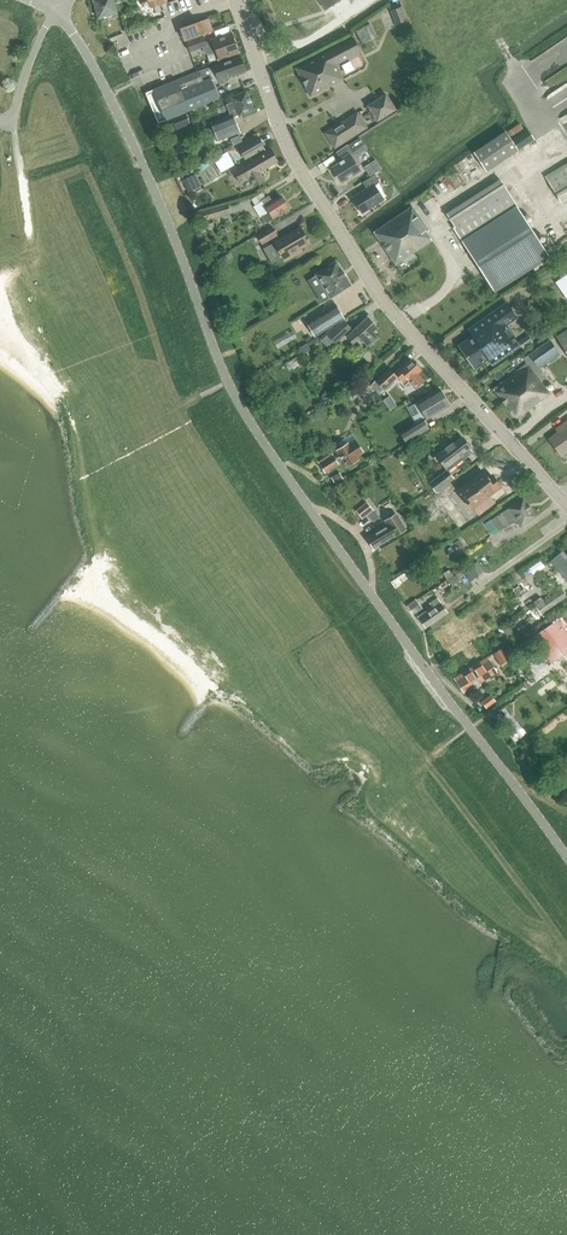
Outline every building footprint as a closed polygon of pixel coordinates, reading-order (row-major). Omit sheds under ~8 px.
[(98,18),(117,12),(116,7),(121,6),(120,0),(92,0),(98,18)] [(325,8),(336,0),(319,0),(325,8)] [(391,11),(396,24),(406,20),(400,7),(391,11)] [(212,31),(212,30),(207,17),(181,27),(186,41),(212,31)] [(205,42),(203,36),(187,42),(190,51),(203,46),(205,53),(207,53),(215,51),(218,59),(239,51),(232,32),(211,39),(211,40),(205,42)] [(337,65),(360,52),(353,38),(295,67),(311,97),(344,79),(337,65)] [(520,93),(558,71),(545,50),(499,77),(516,106),(525,101),(520,93)] [(245,68),(240,55),(213,65),(208,67),(198,71),(202,80),(210,77),(211,80),(245,68)] [(176,79),(145,92),(158,122),(218,96),(211,80),(210,77),(202,80),(198,71),(198,70),(176,79)] [(541,132),(566,117),(566,81),(525,105),(541,132)] [(226,103),(230,114),(232,113),(233,116),(238,114),(239,115),(254,109),(246,90),(231,96),(233,100),(226,103)] [(395,109),(385,93),(367,105),(377,120),(395,109)] [(325,132),(335,147),(367,127),(358,112),(325,132)] [(185,113),(171,118),(159,124),(162,132),(175,127),(176,129),(190,123),(185,113)] [(211,122),(218,140),(240,131),(233,116),(232,113),(230,114),(211,122)] [(527,128),(512,139),(519,149),(534,139),(527,128)] [(239,147),(245,158),(263,148),(257,136),(239,147)] [(360,138),(348,145),(351,148),(353,152),(357,149),(364,145),(360,138)] [(339,162),(333,167),(337,173),(335,176),(338,181),(341,180),(342,182),(360,170),(350,154),(353,152),(348,145),(337,152),(341,158),(338,160),(339,162)] [(271,148),(234,169),(241,182),(250,177),(255,186),(265,180),(259,171),(278,160),(271,148)] [(367,165),(364,166),(370,176),(381,168),(375,159),(374,160),(367,165)] [(545,176),(560,201),(566,197),(566,162),(545,176)] [(353,197),(362,213),(384,199),(374,184),(380,181),(375,174),(363,182),(367,188),(353,197)] [(190,175),(183,179),(187,188),(196,184),(191,175),(190,175)] [(499,179),(446,213),(455,226),(453,227),(462,241),(494,291),(549,256),(499,179)] [(262,200),(254,205),(266,223),(289,208),(281,195),(272,200),(269,195),(262,200)] [(210,210),(196,213),(200,230),(214,226),(212,218),(229,213),(227,204),(210,209),(210,210)] [(431,239),(425,231),(428,229),(412,205),(374,231),(396,263),(431,239)] [(277,235),(271,225),(257,234),(262,243),(277,235)] [(310,242),(300,225),(273,241),(275,243),(265,249),(273,264),(283,258),(284,260),(296,254),(294,251),(310,242)] [(315,273),(330,297),(351,284),(336,260),(315,273)] [(566,300),(566,299),(566,277),(555,285),(566,300)] [(517,346),(512,338),(514,337),(505,325),(517,317),(506,302),(468,329),(472,334),(458,344),(474,368),(489,358),(493,364),(517,346)] [(306,322),(314,336),(344,318),(337,305),(306,322)] [(353,330),(347,335),(353,342),(359,336),(363,340),(368,346),(377,337),(372,332),(378,327),(377,325),(378,323),(369,313),(363,318),(364,319),(353,329),(354,330),(353,330)] [(334,326),(320,339),(329,348),(345,334),(347,336),(347,335),(353,330),(344,319),(335,328),(334,326)] [(566,354),(566,329),(556,336),(566,354)] [(540,367),(560,353),(549,339),(523,358),(526,362),(492,388),(509,411),(512,409),(518,417),(549,392),(544,386),(551,381),(540,367)] [(394,371),(390,367),(375,381),(383,390),(397,376),(402,381),(406,377),(416,388),(424,381),(417,373),(421,369),(419,367),(420,366),(416,362),(415,362),(414,361),(412,362),(410,359),(400,368),(399,367),(394,371)] [(416,401),(426,418),(449,405),(439,388),(416,401)] [(370,397),(364,401),(370,410),(376,406),(370,397)] [(400,432),(406,442),(428,428),(422,418),(400,432)] [(560,454),(566,449),(566,421),(560,426),(563,429),(550,439),(560,454)] [(452,441),(433,456),(436,460),(439,458),(447,469),(448,470),(470,452),(467,448),(469,446),(462,437),(453,443),(452,441)] [(332,453),(318,462),(325,472),(339,463),(338,462),(342,460),(347,467),(359,459),(357,456),(363,451),(356,440),(349,445),(348,442),(336,450),(338,453),(334,456),(332,453)] [(447,469),(430,483),(436,491),(453,478),(447,469)] [(488,495),(500,485),(491,474),(487,478),(482,470),(459,488),(465,494),(463,496),(472,507),(474,506),(479,513),(493,501),(488,495)] [(496,515),(504,527),(516,519),(520,526),(536,515),(523,497),(496,515)] [(365,503),(356,510),(362,518),(371,510),(365,503)] [(367,536),(374,547),(405,528),(396,513),(385,520),(388,524),(367,536)] [(525,532),(528,539),(539,536),(536,528),(525,532)] [(465,545),(472,540),(467,533),(461,537),(465,545)] [(471,574),(487,567),(481,555),(466,563),(471,574)] [(519,585),(515,588),(519,594),(525,590),(522,586),(520,587),(519,585)] [(561,588),(543,601),(542,599),(535,604),(541,613),(566,596),(561,588)] [(417,616),(426,627),(447,611),(437,597),(429,602),(432,605),(417,616)] [(534,636),(548,657),(565,645),(566,648),(566,624),(562,617),(534,636)] [(493,652),(501,664),(509,659),(501,647),(493,652)] [(487,657),(454,677),(464,692),(496,671),(487,657)] [(481,701),(485,707),(496,700),(491,694),(481,701)] [(500,711),(495,715),(498,720),(504,716),(500,711)]
